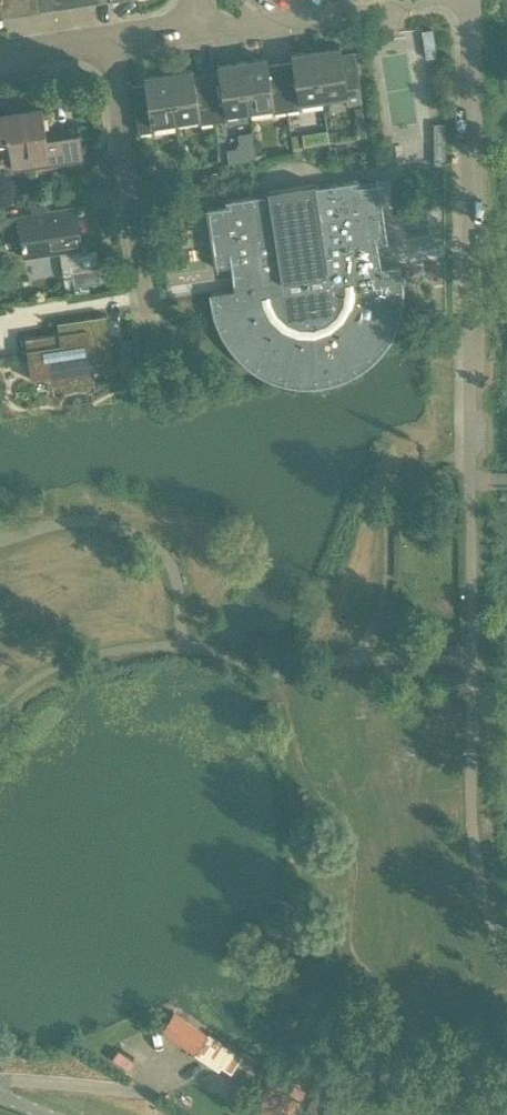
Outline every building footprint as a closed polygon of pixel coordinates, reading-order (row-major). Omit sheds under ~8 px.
[(4,18),(4,17),(16,16),(13,0),(0,0),(0,19),(4,18)] [(16,16),(28,14),(26,0),(13,0),(16,16)] [(28,14),(41,12),(39,0),(26,0),(28,14)] [(41,12),(54,10),(53,0),(39,0),(41,12)] [(72,0),(59,0),(61,9),(74,7),(72,0)] [(340,47),(316,51),(323,99),(346,96),(347,102),(361,100),(354,52),(341,54),(340,47)] [(292,62),(280,64),(287,111),(300,109),(299,103),(323,99),(316,51),(291,55),(292,62)] [(266,59),(242,62),(249,111),(272,107),(273,113),(287,111),(280,64),(267,65),(266,59)] [(218,73),(206,75),(213,122),(227,120),(226,114),(249,111),(242,62),(217,66),(218,73)] [(193,70),(168,73),(175,122),(199,118),(200,124),(213,122),(206,75),(194,77),(193,70)] [(175,122),(168,73),(143,77),(144,84),(132,86),(139,133),(153,131),(152,125),(175,122)] [(12,170),(83,159),(78,128),(46,133),(42,109),(0,115),(0,141),(8,140),(12,170)] [(216,268),(235,266),(238,289),(211,293),(212,305),(214,314),(217,322),(220,330),(224,337),(228,344),(233,351),(239,357),(245,363),(252,368),(259,373),(267,377),(274,380),(283,383),(291,384),(299,385),(308,386),(316,385),(325,384),(333,382),(341,379),(349,376),(356,372),(364,367),(370,362),(376,356),(382,349),(387,342),(391,335),(395,327),(398,319),(400,311),(402,302),(402,294),(402,285),(401,276),(400,264),(377,268),(373,244),(387,242),(377,182),(359,185),(358,179),(315,186),(315,183),(267,191),(268,193),(225,200),(226,205),(207,208),(216,268)] [(21,235),(24,258),(60,252),(63,273),(72,272),(74,286),(101,282),(99,268),(97,252),(83,254),(75,207),(48,211),(47,205),(32,207),(33,214),(0,219),(3,238),(21,235)] [(86,329),(25,338),(31,380),(94,370),(93,364),(112,362),(113,368),(115,367),(107,315),(84,318),(86,329)] [(161,1030),(195,1053),(207,1035),(174,1011),(161,1030)] [(272,1114),(292,1114),(305,1091),(274,1073),(256,1106),(272,1114)]
